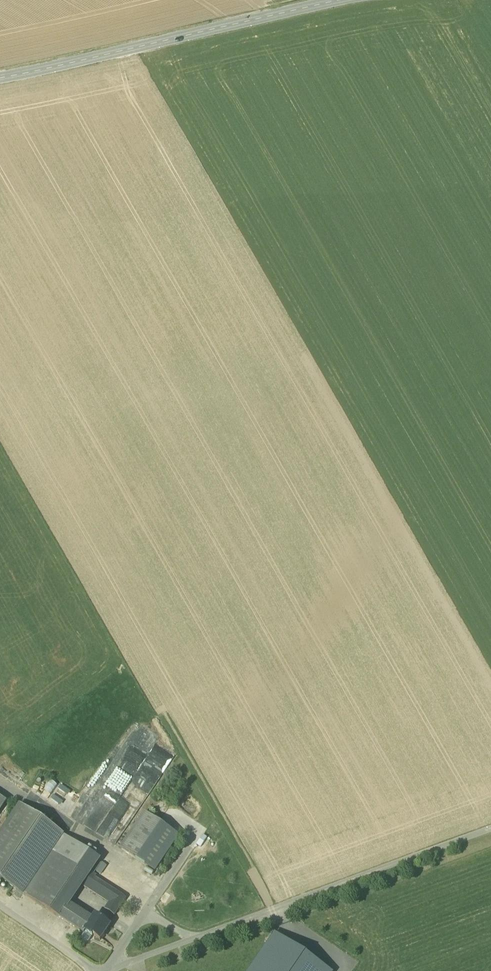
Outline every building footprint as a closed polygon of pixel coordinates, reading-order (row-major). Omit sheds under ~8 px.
[(131,781),(151,793),(174,755),(137,733),(101,792),(118,803),(131,781)] [(51,794),(57,785),(50,781),(45,791),(51,794)] [(20,806),(0,835),(0,879),(25,896),(25,895),(65,836),(20,806)] [(145,814),(122,848),(155,870),(178,836),(145,814)] [(65,836),(25,895),(84,934),(85,931),(93,919),(68,903),(81,885),(90,871),(99,858),(65,836)] [(90,871),(81,885),(88,889),(94,880),(97,876),(90,871)] [(116,893),(94,880),(88,889),(109,903),(116,893)] [(116,893),(109,903),(105,909),(114,915),(125,899),(116,893)] [(93,919),(85,931),(93,936),(94,935),(100,940),(110,925),(95,915),(93,919)] [(93,936),(85,931),(84,934),(82,937),(82,940),(85,942),(89,942),(93,936)] [(276,936),(252,970),(327,970),(276,936)]
